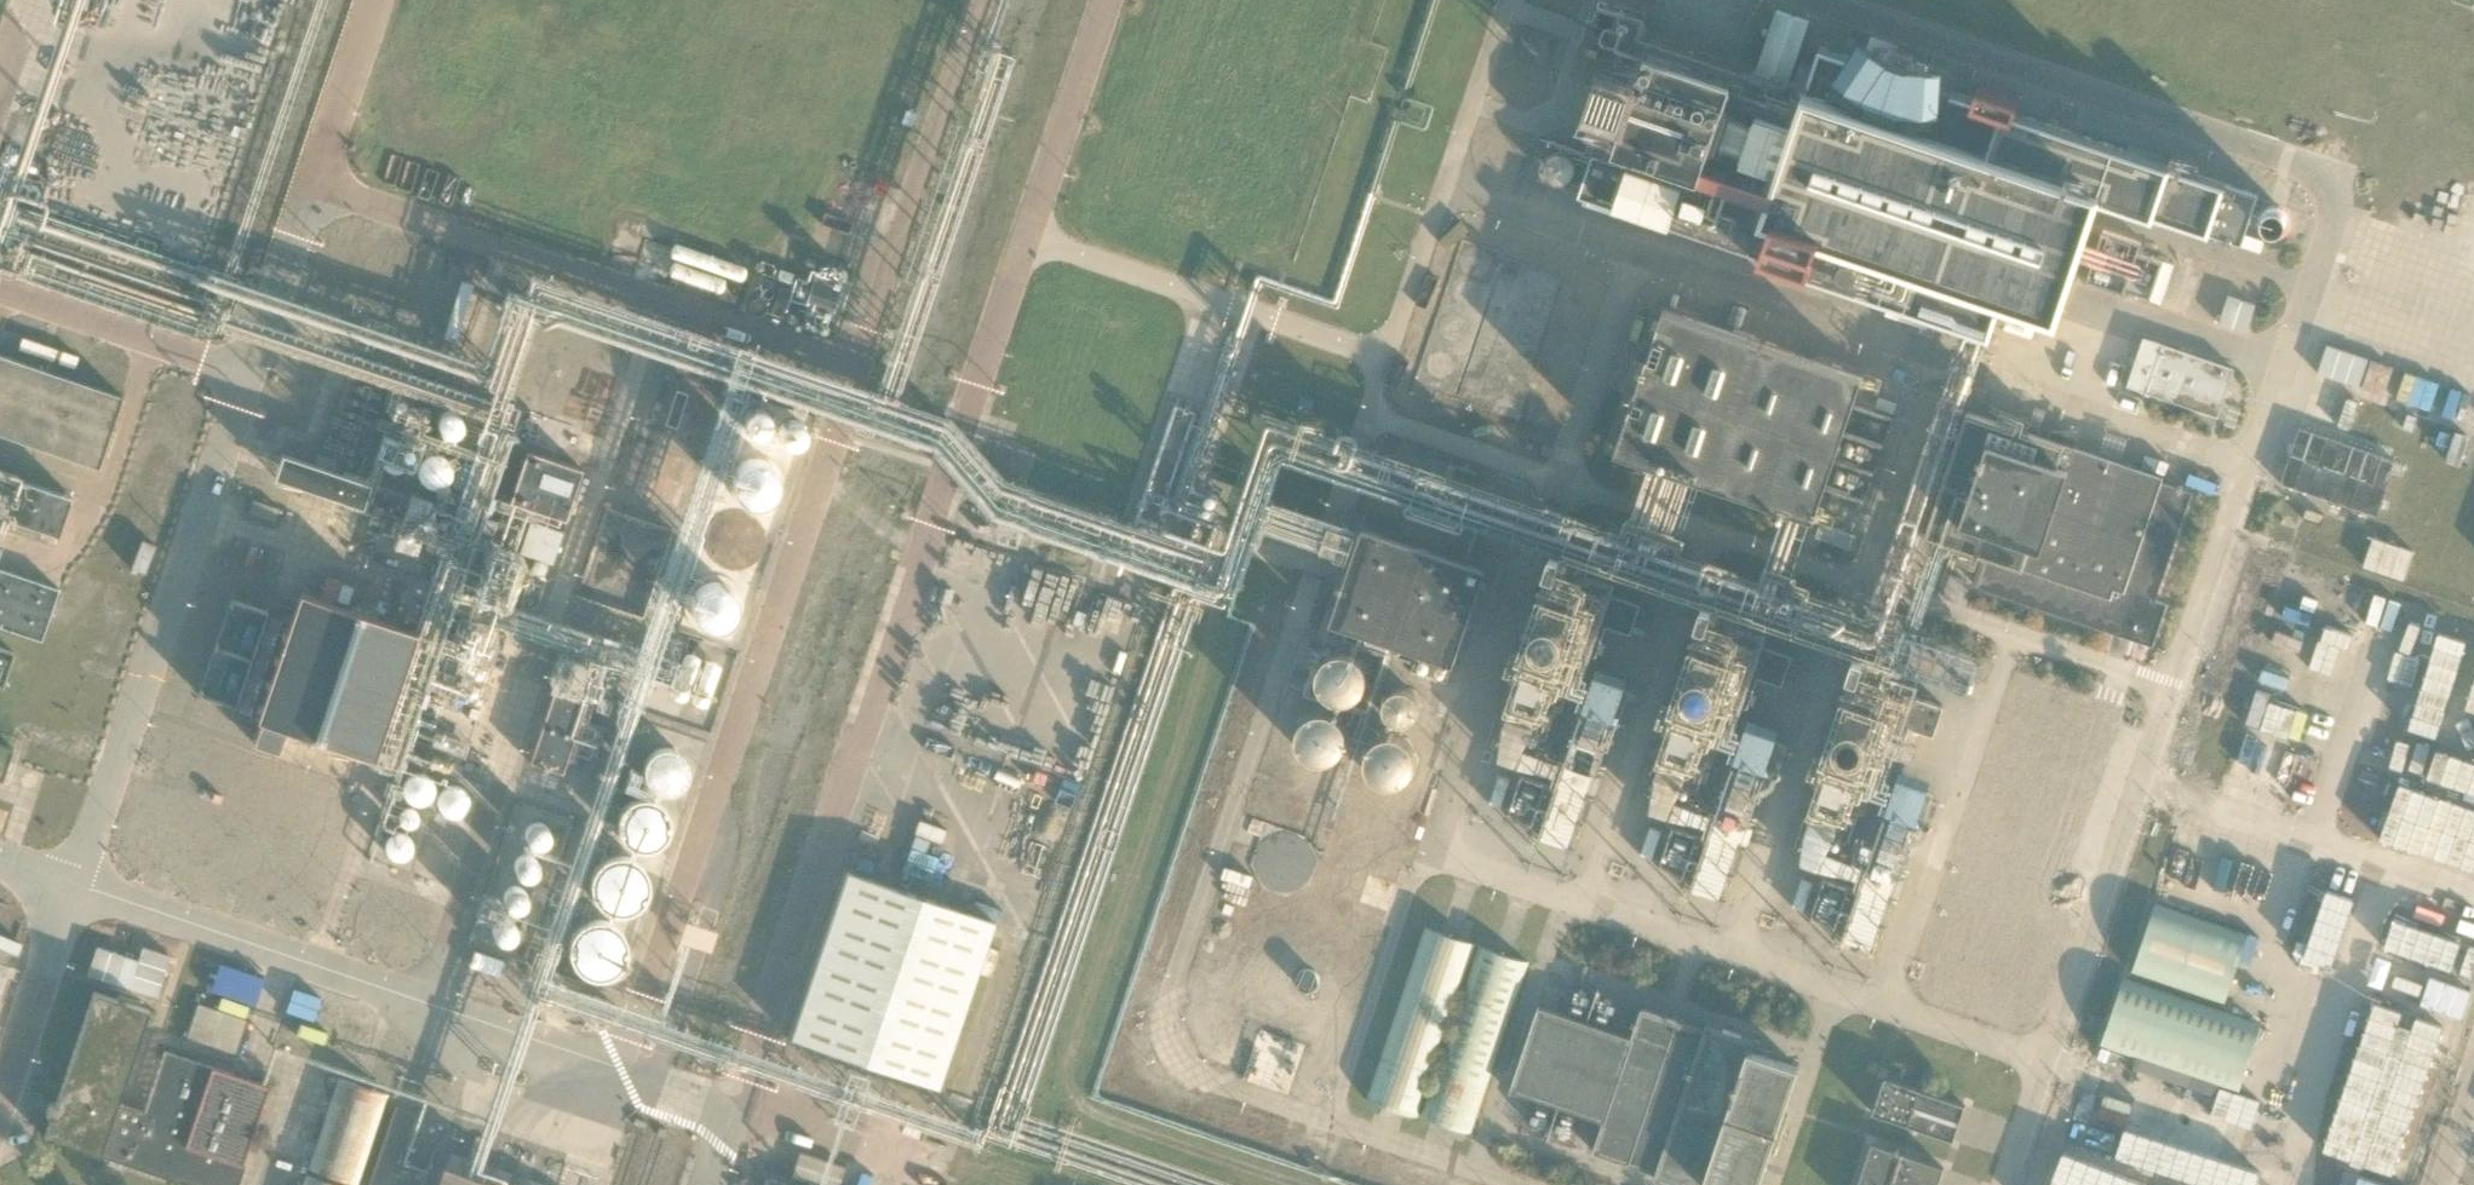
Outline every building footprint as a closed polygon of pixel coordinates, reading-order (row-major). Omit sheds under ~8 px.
[(1757,65),(1790,77),(1810,20),(1776,9),(1757,65)] [(2056,321),(2098,198),(2241,247),(2259,191),(1819,43),(1794,116),(1763,106),(1745,158),(1777,168),(1762,212),(1592,155),(1578,198),(2002,341),(2014,307),(2056,321)] [(1617,143),(1701,171),(1734,73),(1650,45),(1640,73),(1600,59),(1585,105),(1625,118),(1617,143)] [(822,230),(814,227),(810,239),(823,243),(842,249),(846,237),(822,230)] [(2124,289),(2161,302),(2174,263),(2138,251),(2141,241),(2105,228),(2086,282),(2123,295),(2124,289)] [(2473,290),(2473,259),(2450,253),(2443,283),(2473,290)] [(777,278),(791,282),(794,274),(780,269),(777,278)] [(842,281),(815,273),(812,283),(800,279),(795,295),(807,299),(803,310),(831,319),(842,281)] [(2194,302),(2222,312),(2232,285),(2205,275),(2194,302)] [(771,313),(782,317),(791,288),(780,285),(771,313)] [(2228,295),(2219,323),(2246,332),(2256,304),(2228,295)] [(2434,297),(2417,353),(2473,370),(2473,308),(2434,297)] [(1812,513),(1849,404),(1859,375),(1666,310),(1619,447),(1812,513)] [(2127,383),(2218,415),(2234,367),(2144,336),(2127,383)] [(2359,385),(2369,357),(2328,343),(2319,371),(2359,385)] [(103,464),(126,397),(0,354),(0,429),(103,464)] [(2384,393),(2394,366),(2372,358),(2363,386),(2384,393)] [(2411,371),(2404,397),(2448,409),(2455,383),(2411,371)] [(2358,424),(2363,395),(2323,388),(2318,417),(2358,424)] [(2473,422),(2473,390),(2471,389),(2462,418),(2473,422)] [(571,391),(560,395),(567,413),(578,409),(571,391)] [(2066,425),(2066,427),(2037,429),(2041,416),(2020,409),(2014,428),(1968,412),(1927,535),(1988,555),(1978,585),(2157,646),(2171,605),(2156,599),(2193,491),(2162,481),(2164,475),(2072,444),(2078,429),(2066,425)] [(2282,483),(2378,516),(2397,460),(2301,427),(2282,483)] [(2473,436),(2473,432),(2462,429),(2455,455),(2468,458),(2473,436)] [(461,458),(431,447),(420,476),(449,487),(461,458)] [(509,498),(565,517),(582,468),(526,449),(509,498)] [(274,476),(362,506),(370,482),(282,453),(274,476)] [(777,498),(772,467),(750,471),(755,501),(777,498)] [(60,531),(73,494),(0,469),(0,527),(5,512),(60,531)] [(2437,535),(2466,545),(2473,522),(2473,487),(2456,481),(2437,535)] [(249,509),(276,519),(280,508),(253,498),(249,509)] [(1797,541),(1802,513),(1772,508),(1765,552),(1788,556),(1791,540),(1797,541)] [(2324,514),(2306,508),(2303,518),(2321,524),(2324,514)] [(1419,667),(1452,678),(1488,570),(1364,529),(1334,617),(1426,649),(1419,667)] [(2414,550),(2374,536),(2364,565),(2404,579),(2414,550)] [(2259,560),(2251,583),(2279,592),(2274,609),(2423,658),(2431,634),(2465,645),(2473,618),(2473,617),(2440,606),(2442,602),(2293,553),(2287,570),(2259,560)] [(1955,568),(1966,572),(1971,558),(1960,554),(1955,568)] [(478,592),(487,608),(514,593),(494,557),(476,567),(483,580),(480,582),(483,589),(478,592)] [(1943,596),(1956,601),(1964,578),(1951,573),(1943,596)] [(40,640),(55,593),(0,575),(0,626),(40,640)] [(1583,587),(1556,578),(1509,715),(1498,754),(1562,776),(1542,835),(1569,844),(1612,718),(1614,719),(1629,675),(1598,665),(1583,708),(1585,709),(1566,767),(1520,751),(1532,723),(1558,647),(1578,654),(1595,606),(1579,600),(1583,587)] [(285,726),(374,756),(416,631),(300,591),(294,607),(257,716),(261,717),(256,730),(253,740),(277,748),(285,726)] [(1638,603),(1620,597),(1610,625),(1628,632),(1638,603)] [(2279,796),(2325,661),(2297,652),(2298,647),(2285,643),(2287,635),(2260,626),(2210,772),(2279,796)] [(1735,639),(1707,629),(1661,766),(1650,806),(1713,827),(1693,886),(1720,895),(1763,769),(1765,770),(1780,726),(1749,716),(1734,759),(1736,760),(1716,818),(1671,803),(1683,774),(1709,698),(1730,705),(1746,657),(1730,651),(1735,639)] [(1788,654),(1770,648),(1760,676),(1779,683),(1788,654)] [(1367,698),(1368,654),(1326,653),(1325,697),(1367,698)] [(1886,690),(1858,680),(1812,818),(1801,857),(1865,878),(1845,937),(1871,946),(1914,821),(1916,821),(1931,778),(1900,767),(1885,811),(1887,812),(1868,869),(1823,854),(1835,825),(1861,750),(1881,757),(1898,708),(1882,703),(1886,690)] [(2347,686),(2306,805),(2376,829),(2417,708),(2389,699),(2386,709),(2372,704),(2375,696),(2347,686)] [(1415,716),(1421,695),(1403,689),(1397,710),(1415,716)] [(530,761),(562,772),(586,701),(554,690),(530,761)] [(1940,705),(1922,699),(1912,728),(1930,734),(1940,705)] [(1308,753),(1340,757),(1345,715),(1313,710),(1308,753)] [(1402,733),(1373,748),(1390,780),(1419,765),(1402,733)] [(2435,855),(2473,868),(2473,743),(2435,855)] [(1,778),(12,748),(0,744),(0,778),(1,778)] [(669,744),(644,769),(671,797),(697,772),(669,744)] [(1543,783),(1520,775),(1506,816),(1529,824),(1543,783)] [(465,787),(450,786),(449,808),(464,809),(465,787)] [(629,846),(673,841),(668,798),(624,802),(629,846)] [(1648,852),(1660,821),(1644,815),(1633,846),(1648,852)] [(534,822),(515,906),(534,910),(553,826),(534,822)] [(1694,834),(1671,826),(1657,867),(1680,875),(1694,834)] [(661,889),(632,850),(594,878),(623,917),(661,889)] [(1378,860),(1362,912),(1392,920),(1407,869),(1378,860)] [(993,920),(847,871),(791,1035),(937,1085),(993,920)] [(2336,961),(2358,894),(2331,885),(2327,897),(2313,893),(2317,880),(2289,871),(2266,938),(2336,961)] [(1846,885),(1823,878),(1809,919),(1832,927),(1846,885)] [(2467,923),(2397,901),(2380,954),(2450,976),(2467,923)] [(2225,1002),(2247,935),(2156,904),(2133,972),(2225,1002)] [(581,923),(580,970),(624,971),(625,924),(581,923)] [(1367,1098),(1416,1115),(1476,943),(1426,926),(1367,1098)] [(1420,1114),(1469,1131),(1528,961),(1479,944),(1420,1114)] [(470,966),(498,975),(504,960),(475,951),(470,966)] [(2427,983),(2370,964),(2366,977),(2423,997),(2421,1003),(2461,1018),(2470,990),(2429,976),(2427,983)] [(2238,1090),(2261,1025),(2123,978),(2101,1044),(2238,1090)] [(45,1135),(194,1184),(238,1184),(246,1162),(243,1161),(269,1085),(165,1050),(145,1109),(118,1100),(149,1009),(93,989),(56,1101),(52,1100),(49,1101),(46,1111),(47,1114),(51,1115),(45,1135)] [(2365,991),(2341,1060),(2435,1092),(2445,1064),(2433,1060),(2438,1047),(2449,1051),(2459,1023),(2365,991)] [(186,1036),(237,1054),(249,1020),(198,1003),(186,1036)] [(1507,1088),(1599,1119),(1589,1148),(1653,1170),(1651,1177),(1674,1184),(1702,1184),(1703,1180),(1719,1184),(1758,1184),(1797,1068),(1747,1051),(1752,1037),(1703,1021),(1701,1028),(1637,1006),(1627,1036),(1535,1005),(1507,1088)] [(1965,1104),(1885,1077),(1874,1111),(1953,1138),(1965,1104)] [(388,1094),(338,1078),(308,1169),(358,1184),(388,1094)] [(2098,1119),(2124,1128),(2115,1156),(2205,1184),(2271,1184),(2283,1148),(2229,1131),(2220,1158),(2192,1149),(2201,1121),(2107,1091),(2098,1119)] [(2395,1094),(2386,1122),(2431,1137),(2441,1110),(2395,1094)] [(2346,1118),(2327,1172),(2345,1178),(2342,1184),(2416,1184),(2429,1147),(2346,1118)] [(1944,1167),(1873,1142),(1858,1184),(1938,1184),(1944,1167)] [(817,1184),(839,1184),(845,1166),(800,1151),(792,1177),(817,1184)] [(2063,1151),(2050,1184),(2151,1184),(2063,1151)] [(489,1181),(442,1165),(436,1184),(501,1184),(489,1181)] [(904,1182),(869,1170),(864,1184),(903,1184),(904,1182)] [(306,1174),(302,1184),(338,1184),(306,1174)] [(767,1175),(764,1184),(796,1184),(767,1175)]
